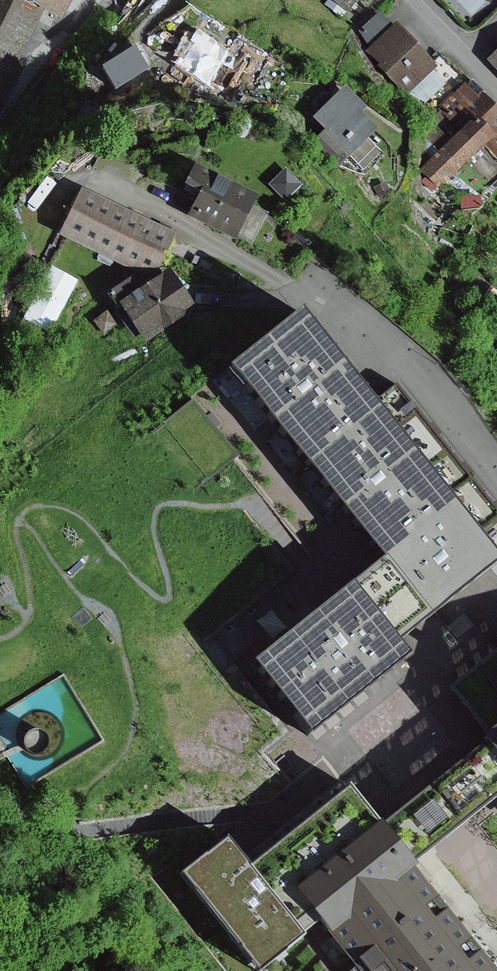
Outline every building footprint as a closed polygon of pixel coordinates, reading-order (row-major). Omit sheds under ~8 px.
[(11,0),(0,0),(0,76),(24,31),(32,35),(42,15),(11,0)] [(42,15),(57,24),(69,0),(11,0),(42,15)] [(347,13),(356,0),(329,0),(347,13)] [(371,46),(392,28),(378,12),(357,31),(371,46)] [(435,68),(395,25),(392,28),(371,46),(365,52),(405,95),(407,93),(431,71),(435,68)] [(229,49),(195,29),(188,41),(180,36),(170,53),(175,57),(170,66),(206,87),(229,49)] [(254,41),(238,32),(230,44),(247,54),(254,41)] [(133,48),(101,68),(114,90),(146,70),(133,48)] [(488,59),(496,68),(496,50),(488,59)] [(445,84),(431,71),(407,93),(426,102),(445,84)] [(463,82),(437,107),(445,116),(436,125),(450,140),(422,168),(430,176),(424,182),(432,191),(458,165),(468,174),(466,176),(486,196),(496,185),(496,182),(495,180),(496,178),(496,103),(482,88),(476,94),(463,82)] [(365,108),(342,86),(311,118),(323,130),(311,143),(337,168),(349,156),(366,139),(374,130),(358,114),(365,108)] [(380,153),(366,139),(349,156),(363,170),(380,153)] [(256,196),(193,166),(183,185),(197,192),(185,217),(234,241),(236,237),(252,206),(256,196)] [(286,169),(269,186),(286,202),(303,185),(286,169)] [(385,183),(375,187),(379,197),(389,193),(385,183)] [(175,233),(81,190),(60,235),(154,278),(175,233)] [(479,196),(459,197),(460,207),(480,206),(479,196)] [(268,213),(252,206),(236,237),(252,245),(268,213)] [(130,279),(108,292),(119,308),(143,343),(195,307),(170,268),(139,291),(130,279)] [(107,312),(94,321),(104,335),(117,325),(107,312)] [(225,372),(379,566),(246,670),(301,741),(402,662),(389,645),(496,561),(496,517),(394,387),(369,407),(297,316),(225,372)] [(446,688),(483,735),(496,724),(496,649),(446,688)] [(483,735),(486,744),(496,758),(496,724),(483,735)] [(32,757),(36,756),(39,755),(42,752),(44,749),(45,745),(45,741),(43,738),(40,735),(36,733),(33,733),(29,734),(25,736),(23,739),(21,743),(21,747),(23,750),(25,754),(28,756),(32,757)] [(376,831),(403,866),(496,792),(496,758),(486,744),(376,831)] [(244,878),(222,851),(181,884),(252,970),(258,970),(312,928),(347,970),(488,970),(403,866),(376,831),(347,796),(244,878)]
